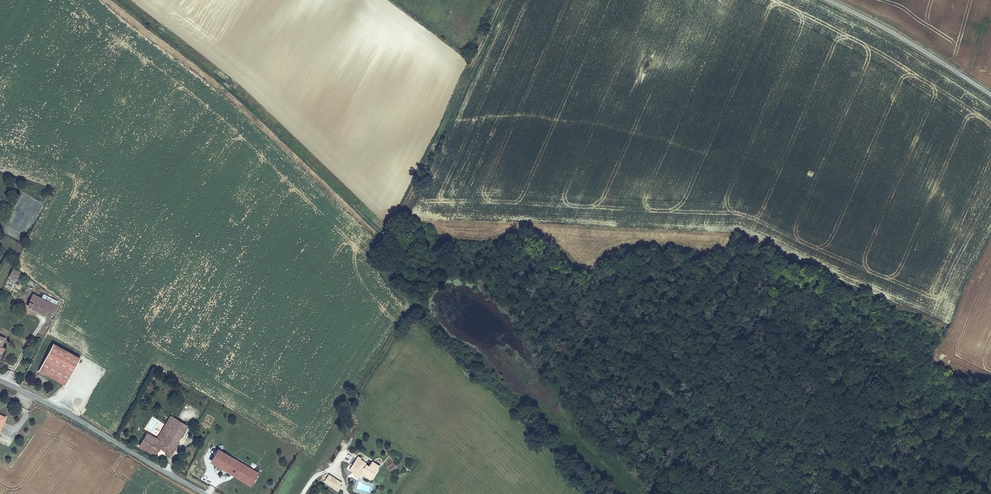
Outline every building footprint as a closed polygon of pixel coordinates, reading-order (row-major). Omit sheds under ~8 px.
[(9,276),(17,280),(21,272),(13,268),(9,276)] [(41,313),(47,300),(42,297),(33,293),(27,306),(41,313)] [(49,296),(47,300),(50,301),(57,304),(59,300),(49,296)] [(43,314),(50,301),(47,300),(41,313),(43,314)] [(57,304),(50,301),(43,314),(51,317),(57,304)] [(54,342),(38,371),(42,373),(58,351),(75,367),(81,357),(54,342)] [(58,351),(42,373),(66,385),(75,367),(58,351)] [(171,456),(179,440),(164,432),(170,422),(174,424),(177,418),(170,414),(157,438),(148,432),(139,446),(156,456),(160,449),(171,456)] [(170,422),(164,432),(179,440),(188,425),(177,418),(174,424),(170,422)] [(211,462),(216,465),(224,452),(219,448),(211,462)] [(242,479),(243,480),(243,481),(248,484),(257,470),(224,452),(216,465),(233,475),(233,474),(236,476),(236,475),(237,476),(238,477),(238,478),(241,480),(242,479)] [(357,458),(350,469),(354,472),(356,471),(360,474),(361,473),(367,477),(368,475),(373,478),(380,465),(374,462),(372,466),(370,464),(369,465),(367,464),(367,462),(362,459),(360,460),(357,458)] [(260,472),(257,470),(248,484),(252,486),(260,472)] [(329,474),(325,481),(338,490),(343,482),(329,474)]
